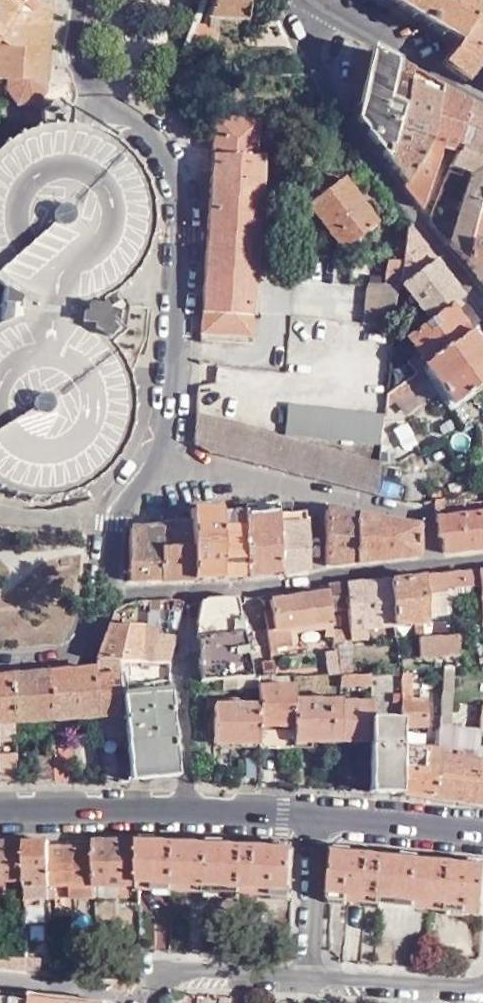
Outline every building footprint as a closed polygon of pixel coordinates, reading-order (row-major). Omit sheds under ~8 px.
[(30,105),(44,93),(44,86),(45,82),(45,81),(52,0),(0,0),(0,102),(30,105)] [(164,9),(166,5),(175,8),(178,0),(145,0),(164,9)] [(175,8),(171,21),(167,19),(161,33),(188,44),(204,0),(178,0),(175,8)] [(211,1),(208,17),(219,18),(244,20),(246,0),(211,0),(211,1)] [(458,41),(477,5),(469,0),(387,0),(458,41)] [(458,41),(482,55),(482,8),(482,7),(478,13),(458,41)] [(482,58),(482,55),(458,41),(442,65),(466,82),(482,58)] [(393,63),(371,51),(355,120),(385,158),(393,141),(396,132),(402,103),(385,97),(393,63)] [(409,71),(393,63),(385,97),(402,103),(409,71)] [(402,103),(396,132),(427,142),(439,88),(409,71),(402,103)] [(442,146),(458,151),(466,102),(439,88),(427,142),(442,146)] [(451,167),(471,174),(482,180),(482,179),(482,111),(466,102),(458,151),(451,167)] [(213,135),(201,332),(250,335),(261,155),(252,154),(254,120),(214,117),(213,135)] [(15,494),(41,498),(61,496),(80,490),(102,475),(120,454),(127,441),(134,412),(134,397),(124,364),(110,344),(123,331),(126,308),(120,300),(100,312),(91,303),(112,293),(134,273),(142,259),(151,233),(152,208),(146,184),(132,160),(119,147),(97,133),(84,129),(64,126),(44,127),(25,133),(9,141),(0,149),(0,286),(2,288),(0,305),(0,487),(15,494)] [(385,158),(404,182),(427,142),(396,132),(393,141),(385,158)] [(427,142),(404,182),(403,185),(420,206),(442,146),(427,142)] [(480,192),(482,180),(471,174),(447,242),(464,261),(469,239),(474,218),(480,192)] [(375,219),(344,177),(309,204),(341,245),(375,219)] [(480,192),(474,218),(482,221),(482,193),(480,192)] [(474,218),(469,239),(482,244),(482,221),(474,218)] [(432,260),(405,223),(401,260),(398,287),(400,284),(432,260)] [(469,239),(464,261),(482,287),(482,244),(469,239)] [(398,287),(401,260),(385,260),(382,285),(398,287)] [(459,297),(432,260),(400,284),(398,287),(397,297),(419,327),(449,306),(459,297)] [(394,326),(397,297),(398,287),(382,285),(367,284),(363,323),(364,323),(394,326)] [(467,332),(449,306),(419,327),(406,338),(424,363),(467,332)] [(482,380),(482,354),(467,332),(424,363),(421,366),(421,367),(387,393),(386,409),(395,402),(423,382),(429,377),(449,404),(482,380)] [(423,382),(395,402),(404,415),(426,398),(422,393),(428,389),(423,382)] [(383,433),(385,411),(289,402),(286,432),(382,445),(383,433)] [(378,478),(380,462),(196,415),(194,443),(209,452),(377,495),(376,494),(377,486),(378,478)] [(387,431),(397,453),(417,445),(408,422),(387,431)] [(246,504),(245,508),(245,517),(278,516),(279,504),(246,504)] [(193,578),(221,577),(220,526),(219,508),(189,510),(190,527),(191,547),(193,578)] [(245,517),(245,508),(234,508),(234,525),(220,526),(221,577),(246,575),(245,517)] [(324,517),(322,565),(354,563),(356,516),(324,511),(324,517)] [(278,516),(279,570),(278,574),(305,569),(308,521),(305,521),(304,521),(304,514),(278,516)] [(436,522),(438,538),(442,537),(444,553),(482,549),(482,515),(436,522)] [(246,575),(279,570),(278,516),(245,517),(246,575)] [(356,516),(354,563),(416,556),(416,555),(418,525),(356,516)] [(160,527),(146,528),(144,581),(147,581),(162,580),(162,548),(162,528),(160,527)] [(177,548),(191,547),(190,527),(162,528),(162,548),(169,548),(177,548)] [(128,528),(127,582),(144,581),(146,528),(129,529),(128,528)] [(162,580),(193,578),(191,547),(177,548),(169,548),(162,548),(162,580)] [(423,609),(444,607),(443,590),(469,588),(469,586),(468,572),(420,578),(423,609)] [(420,578),(387,580),(391,625),(408,623),(409,636),(424,634),(424,624),(423,609),(420,578)] [(387,580),(343,584),(346,608),(348,628),(369,627),(391,625),(387,580)] [(326,584),(327,592),(329,611),(346,608),(343,584),(326,584)] [(443,590),(444,607),(449,607),(449,602),(470,600),(469,588),(443,590)] [(331,623),(329,611),(327,592),(270,598),(273,629),(331,623)] [(200,601),(197,618),(199,681),(223,680),(250,680),(235,596),(205,597),(200,601)] [(158,599),(148,599),(147,610),(157,611),(158,599)] [(141,625),(107,625),(93,659),(98,659),(118,659),(138,660),(139,641),(140,632),(141,625)] [(155,634),(140,632),(139,641),(154,642),(155,634)] [(167,660),(173,636),(155,634),(154,642),(153,660),(167,660)] [(456,658),(456,637),(417,639),(418,660),(456,658)] [(139,641),(138,660),(153,660),(154,642),(139,641)] [(337,676),(339,676),(353,675),(349,647),(334,648),(337,676)] [(93,659),(93,668),(96,716),(99,716),(100,736),(124,734),(120,694),(118,659),(98,659),(93,659)] [(478,732),(478,720),(459,720),(459,731),(452,731),(455,667),(443,667),(442,717),(442,744),(453,745),(453,740),(469,741),(470,732),(478,732)] [(47,719),(96,716),(93,668),(49,671),(44,672),(44,673),(47,719)] [(11,722),(47,719),(44,673),(44,672),(8,673),(11,722)] [(12,739),(12,731),(11,722),(8,673),(0,674),(0,741),(12,739)] [(353,675),(339,676),(339,686),(366,685),(366,675),(353,675)] [(400,698),(412,698),(412,676),(400,676),(400,698)] [(250,680),(223,680),(223,690),(257,689),(257,686),(256,679),(250,680)] [(257,689),(257,704),(258,726),(258,742),(273,742),(273,749),(294,748),(293,725),(293,705),(293,704),(293,685),(257,686),(257,689)] [(169,690),(120,694),(124,734),(127,771),(176,766),(169,690)] [(401,721),(401,731),(428,730),(427,701),(401,701),(401,721)] [(368,703),(338,704),(338,744),(368,744),(370,744),(370,721),(370,703),(368,703)] [(258,726),(257,704),(212,704),(213,744),(258,742),(258,726)] [(338,704),(293,704),(293,705),(293,725),(294,748),(309,748),(309,744),(338,744),(338,704)] [(401,792),(402,749),(402,737),(401,731),(401,721),(370,721),(370,744),(368,744),(369,790),(401,792)] [(12,739),(13,749),(25,749),(24,739),(21,739),(20,731),(12,731),(12,739)] [(52,782),(70,781),(66,741),(49,741),(52,782)] [(477,763),(477,748),(453,745),(442,744),(441,753),(440,758),(477,763)] [(401,797),(432,800),(440,758),(441,753),(402,749),(401,792),(401,797)] [(13,753),(0,754),(0,783),(15,782),(13,753)] [(432,800),(470,805),(477,763),(440,758),(432,800)] [(470,805),(482,806),(482,763),(477,763),(470,805)] [(176,775),(176,766),(127,771),(127,779),(176,775)] [(94,846),(94,887),(139,890),(138,841),(94,841),(94,846)] [(192,843),(138,841),(139,890),(139,889),(187,892),(188,892),(192,843)] [(50,842),(24,843),(25,877),(35,877),(35,887),(50,888),(49,847),(50,842)] [(25,880),(25,877),(24,843),(0,843),(0,880),(25,880)] [(188,892),(206,893),(240,895),(254,895),(292,898),(294,849),(192,843),(188,892)] [(75,897),(94,897),(94,887),(94,846),(49,847),(50,888),(50,897),(56,897),(56,886),(70,886),(74,887),(75,897)] [(347,903),(365,905),(380,906),(432,912),(437,864),(334,852),(329,900),(347,903)] [(437,864),(432,912),(482,917),(482,869),(437,864)] [(80,915),(80,934),(93,934),(93,915),(80,915)] [(14,960),(12,970),(25,972),(25,960),(14,960)] [(0,991),(0,999),(30,1002),(32,995),(0,991)] [(32,995),(30,1002),(0,999),(0,1002),(101,1002),(32,995)]
